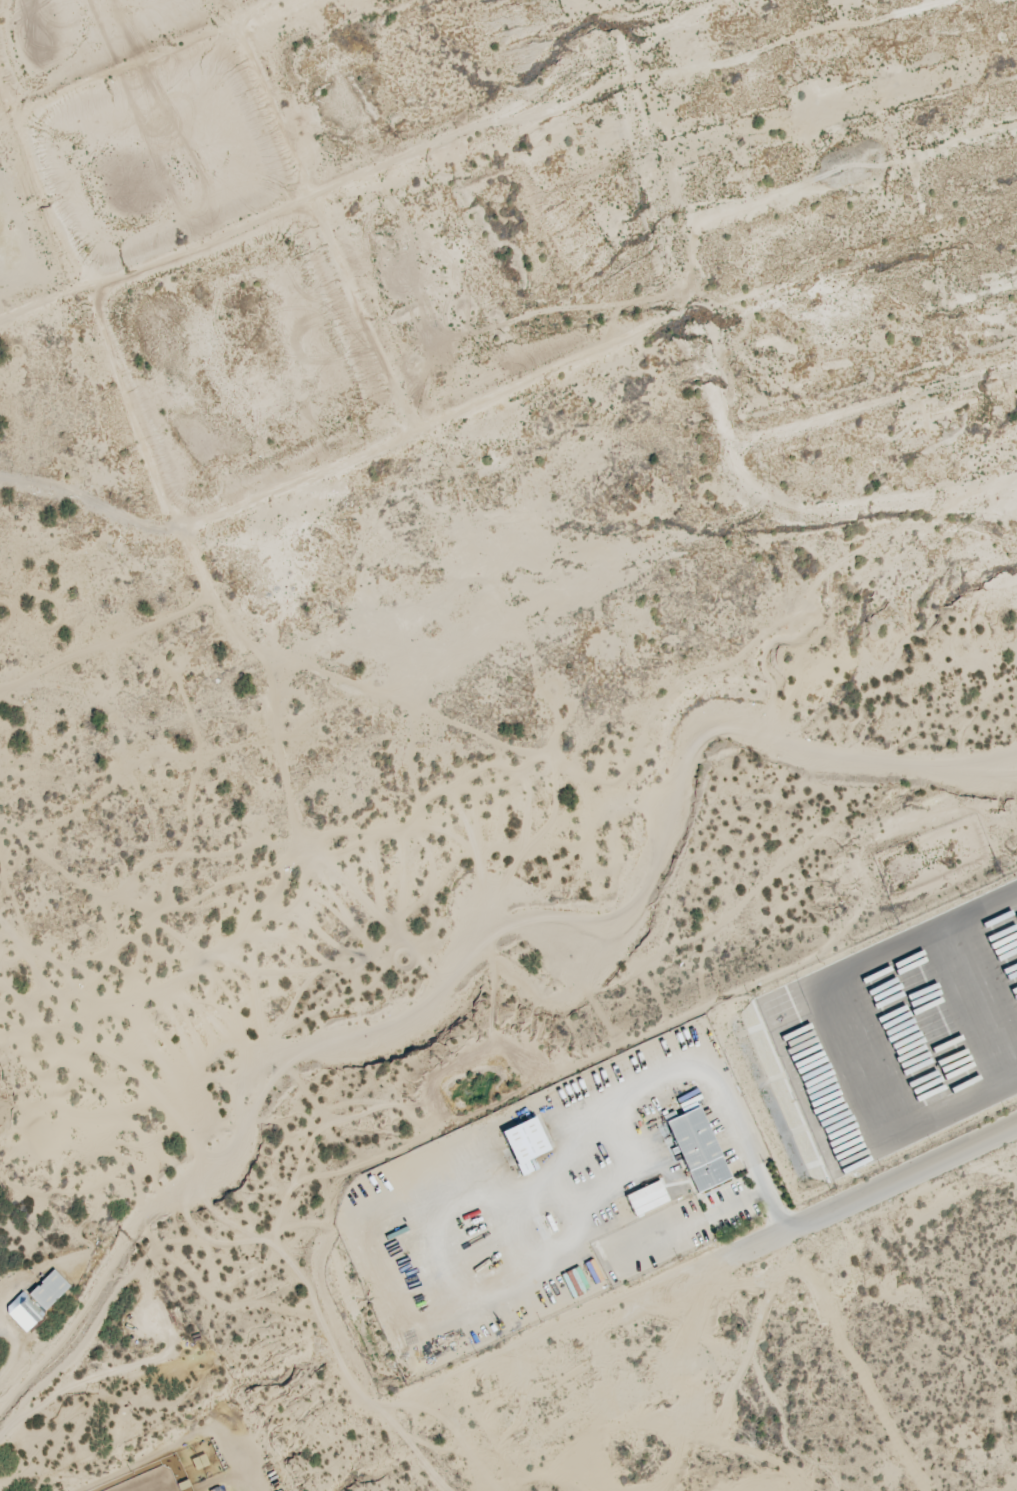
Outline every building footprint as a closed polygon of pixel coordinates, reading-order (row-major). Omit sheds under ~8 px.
[(695,1194),(729,1180),(700,1107),(675,1117),(673,1112),(663,1116),(695,1194)] [(501,1131),(519,1177),(532,1172),(528,1159),(548,1152),(535,1118),(501,1131)] [(625,1194),(632,1216),(668,1204),(660,1182),(625,1194)] [(27,1295),(43,1312),(70,1288),(54,1270),(27,1295)] [(44,1314),(26,1297),(14,1309),(32,1326),(44,1314)]
